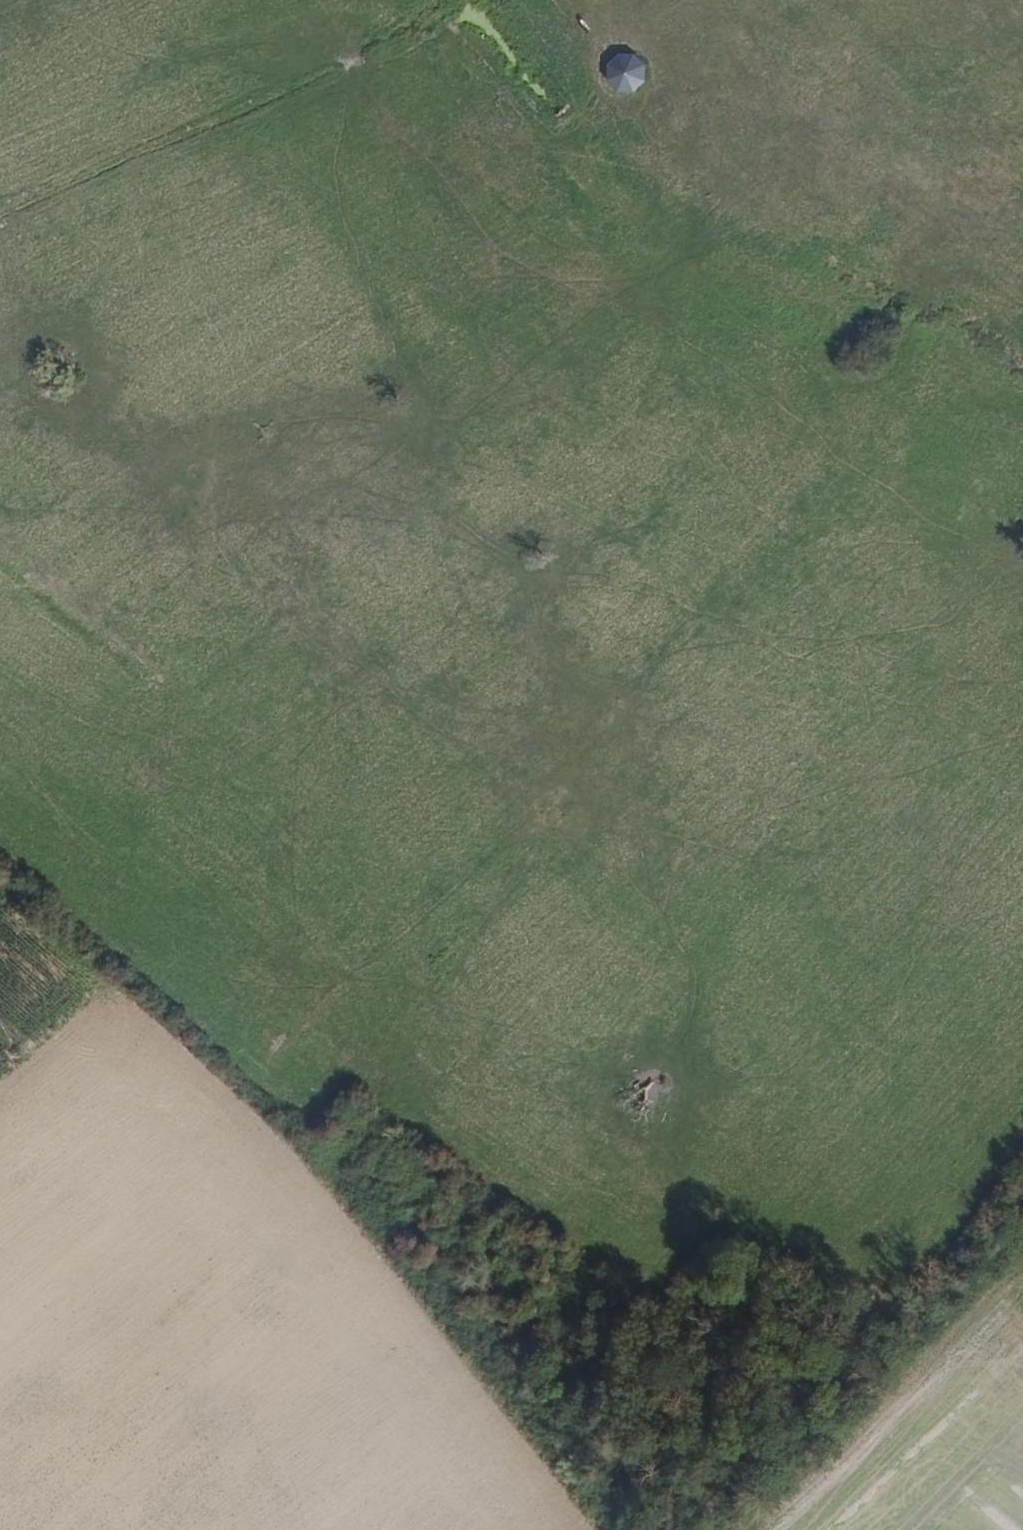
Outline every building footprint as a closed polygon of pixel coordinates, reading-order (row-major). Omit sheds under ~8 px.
[(635,78),(641,66),(638,53),(624,46),(612,51),(605,63),(610,77),(623,83),(635,78)]
